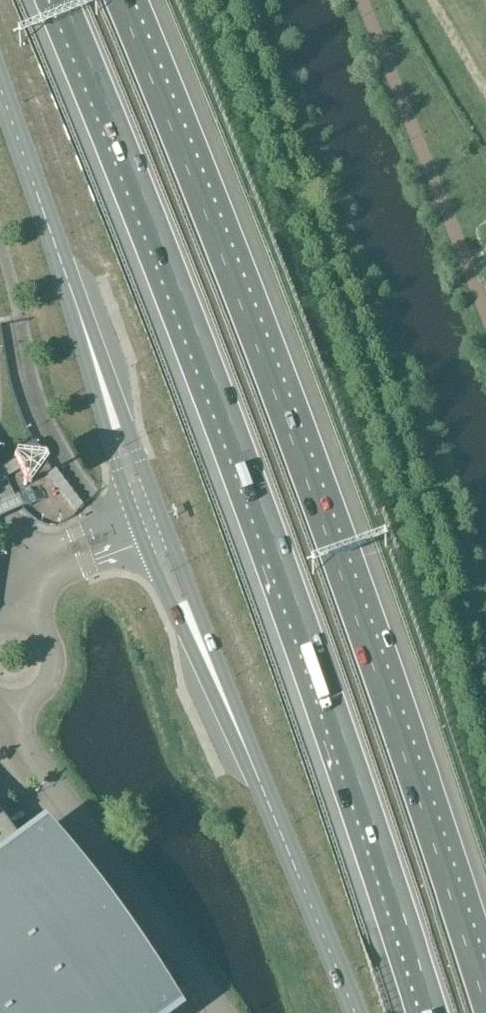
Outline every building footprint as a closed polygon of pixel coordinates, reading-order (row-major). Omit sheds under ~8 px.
[(30,446),(17,452),(19,456),(28,471),(44,463),(33,444),(30,446)] [(168,1008),(43,838),(22,853),(0,823),(0,1012),(168,1012),(170,1011),(168,1008)]
